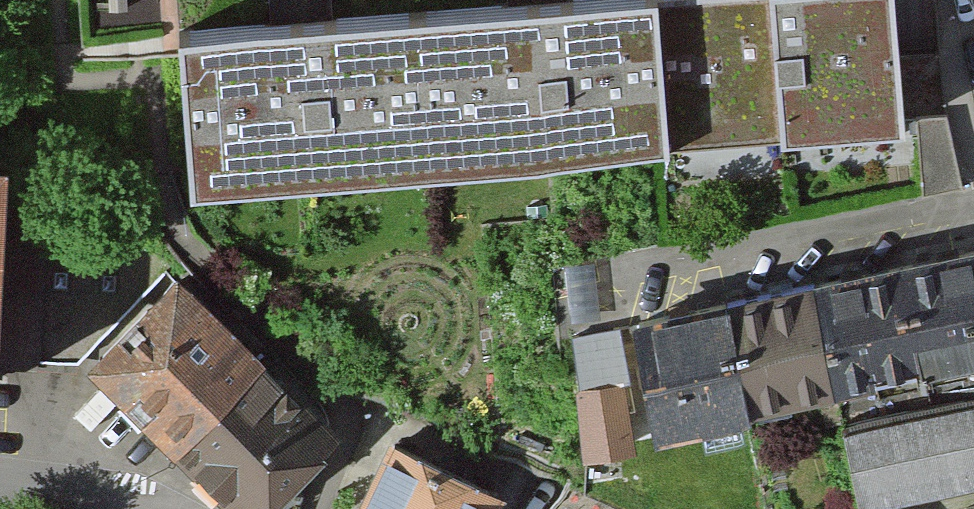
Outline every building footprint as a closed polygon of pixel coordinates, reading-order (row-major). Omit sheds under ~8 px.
[(424,16),(436,166),(666,148),(654,0),(629,0),(424,16)] [(666,148),(907,129),(897,0),(654,0),(666,148)] [(424,16),(181,35),(193,185),(436,166),(424,16)] [(914,265),(930,350),(973,341),(973,254),(914,265)] [(258,347),(173,264),(90,348),(175,431),(258,347)] [(914,265),(824,282),(840,366),(930,350),(914,265)] [(824,282),(735,298),(750,383),(840,366),(824,282)] [(735,298),(652,314),(668,399),(750,383),(735,298)] [(632,333),(585,336),(591,434),(638,432),(632,333)] [(930,350),(952,469),(973,465),(973,341),(930,350)] [(258,347),(175,431),(250,505),(333,421),(258,347)] [(930,350),(840,366),(862,486),(952,469),(930,350)] [(390,427),(349,508),(495,508),(507,485),(390,427)]
